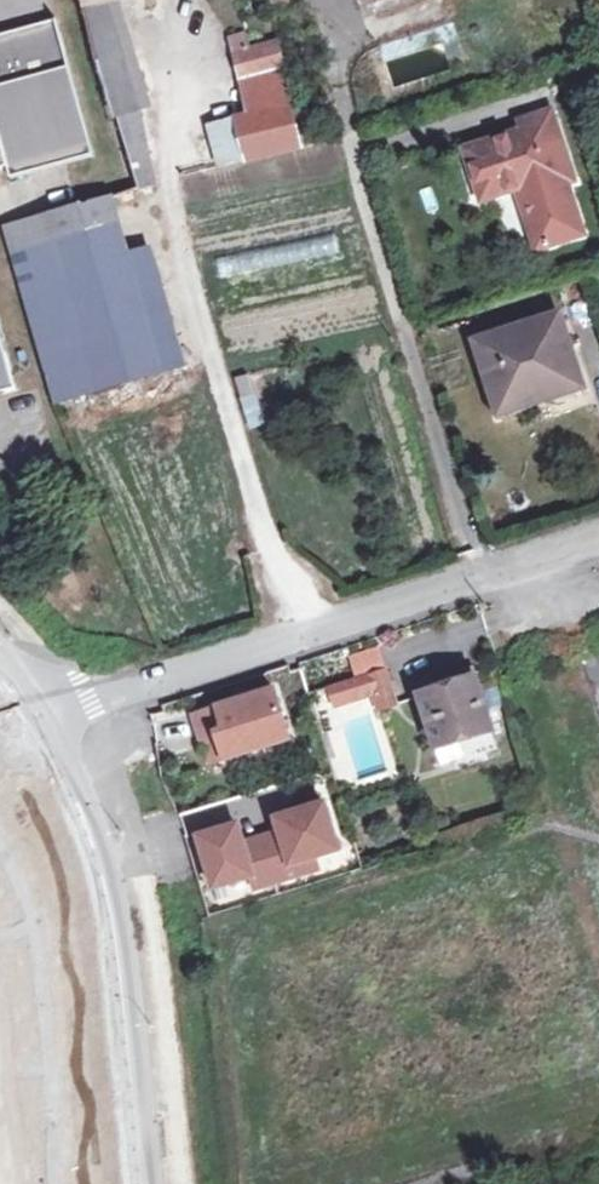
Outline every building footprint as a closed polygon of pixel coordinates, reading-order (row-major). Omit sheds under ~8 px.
[(98,59),(116,116),(141,110),(151,107),(122,0),(85,0),(98,59)] [(8,167),(11,179),(96,157),(60,20),(0,36),(0,169),(8,167)] [(243,49),(248,73),(286,66),(279,39),(243,49)] [(295,105),(286,66),(248,73),(236,81),(243,116),(295,105)] [(305,147),(295,105),(243,116),(237,118),(248,160),(305,147)] [(487,195),(520,185),(542,246),(586,231),(569,180),(577,177),(554,109),(522,120),(525,130),(470,148),(487,195)] [(141,110),(116,116),(139,186),(139,189),(157,184),(141,110)] [(248,160),(237,118),(204,125),(214,168),(248,160)] [(112,196),(29,220),(11,226),(5,227),(57,402),(162,370),(112,196)] [(479,340),(487,370),(497,367),(508,401),(558,387),(561,397),(584,390),(562,316),(479,340)] [(15,389),(0,330),(0,393),(15,389)] [(497,367),(487,370),(484,371),(499,416),(561,397),(558,387),(508,401),(497,367)] [(249,376),(236,380),(249,429),(262,425),(249,376)] [(456,686),(477,680),(473,668),(452,675),(456,686)] [(380,711),(398,706),(386,669),(369,675),(380,711)] [(443,691),(429,695),(423,697),(444,766),(501,748),(477,680),(456,686),(452,675),(439,679),(443,691)] [(425,683),(429,695),(443,691),(439,679),(425,683)] [(272,684),(193,712),(197,724),(201,737),(216,731),(225,756),(289,733),(272,684)] [(240,821),(202,834),(219,884),(256,872),(260,883),(299,870),(295,858),(342,842),(326,796),(303,804),(305,810),(281,818),(283,827),(246,839),(240,821)]
